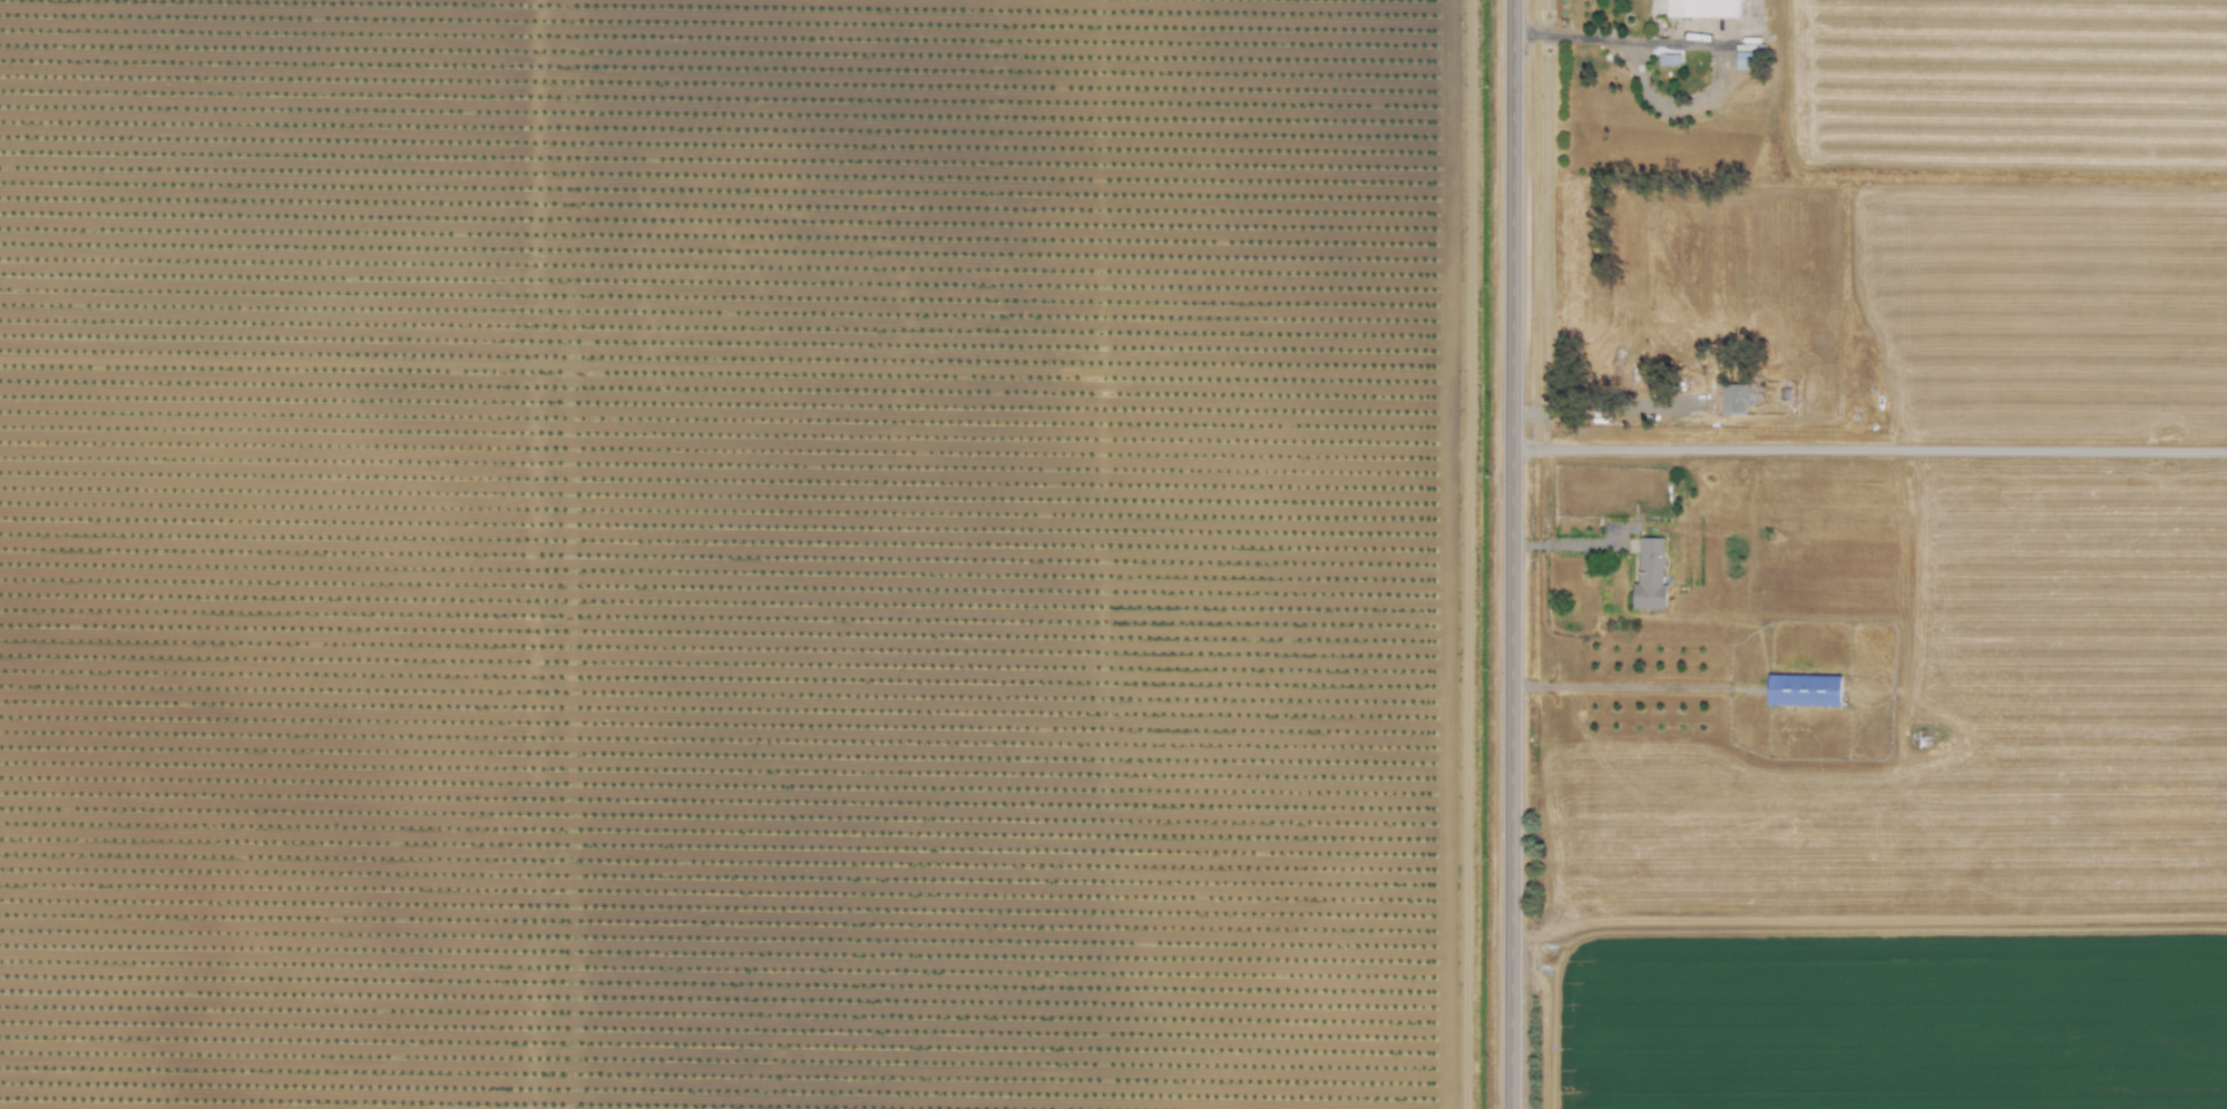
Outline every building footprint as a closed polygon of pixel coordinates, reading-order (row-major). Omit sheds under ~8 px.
[(1738,17),(1738,0),(1663,0),(1662,14),(1738,17)] [(1678,55),(1657,55),(1657,66),(1678,65),(1678,55)] [(1722,385),(1721,415),(1747,415),(1747,385),(1722,385)] [(1662,610),(1664,538),(1639,538),(1637,584),(1632,584),(1631,609),(1662,610)] [(1767,706),(1840,707),(1840,675),(1767,674),(1767,706)]
